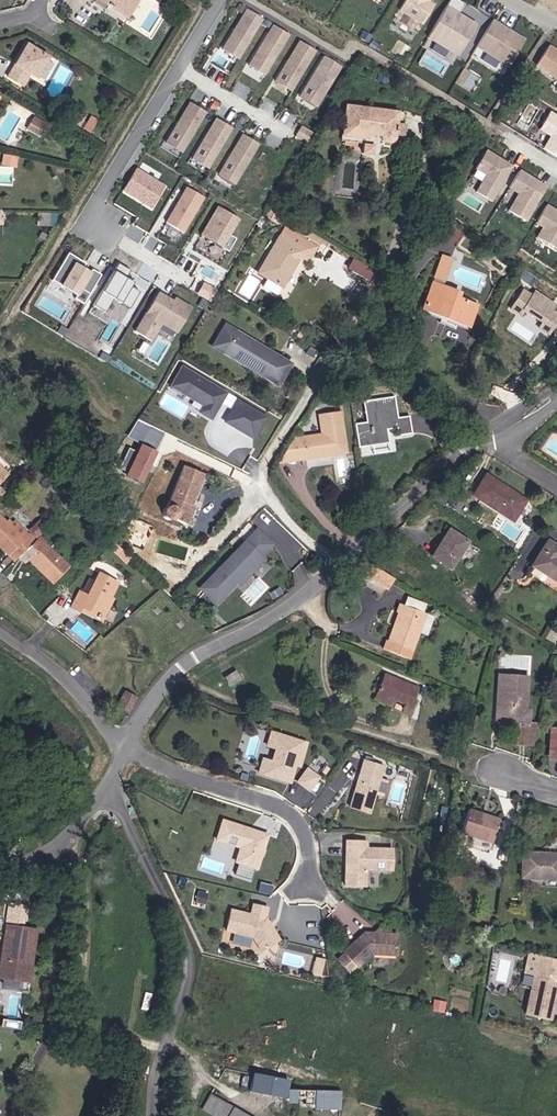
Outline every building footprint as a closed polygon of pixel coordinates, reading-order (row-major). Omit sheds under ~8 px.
[(138,0),(95,0),(102,4),(102,3),(127,18),(138,0)] [(432,6),(424,1),(424,0),(404,0),(398,10),(421,24),(432,6)] [(456,0),(449,0),(445,7),(457,14),(463,4),(456,0)] [(456,56),(475,25),(457,14),(445,7),(426,38),(456,56)] [(240,57),(263,19),(247,9),(224,47),(240,57)] [(508,67),(524,40),(491,21),(475,47),(508,67)] [(266,73),(289,35),(273,25),(250,63),(266,73)] [(292,89),(316,51),(300,41),(276,79),(292,89)] [(34,77),(47,57),(26,44),(7,77),(21,86),(29,73),(34,77)] [(548,46),(534,66),(556,81),(556,52),(548,46)] [(240,57),(224,47),(222,50),(238,60),(240,57)] [(317,104),(340,66),(324,56),(301,94),(317,104)] [(266,73),(250,63),(248,66),(265,76),(266,73)] [(292,89),(276,79),(275,82),(291,92),(292,89)] [(317,104),(301,94),(299,97),(315,107),(317,104)] [(182,151),(206,113),(190,103),(166,141),(182,151)] [(79,125),(85,116),(70,107),(69,109),(65,106),(62,112),(66,114),(64,117),(79,125)] [(395,123),(397,113),(346,106),(342,135),(365,138),(366,134),(380,135),(382,140),(383,141),(384,142),(386,143),(388,142),(391,141),(392,140),(394,137),(394,136),(395,123)] [(548,112),(537,129),(549,136),(542,148),(556,158),(556,117),(548,112)] [(38,135),(44,126),(32,119),(26,128),(38,135)] [(209,167),(232,129),(216,119),(193,157),(209,167)] [(403,137),(405,124),(395,123),(394,136),(403,137)] [(235,183),(258,145),(242,135),(219,173),(235,183)] [(182,151),(166,141),(165,143),(181,153),(182,151)] [(371,154),(372,147),(364,145),(363,153),(371,154)] [(490,202),(511,166),(485,151),(474,169),(485,175),(474,192),(490,202)] [(209,167),(193,157),(191,159),(207,169),(209,167)] [(167,185),(137,167),(123,190),(153,208),(167,185)] [(524,221),(545,187),(518,171),(508,188),(518,194),(507,211),(524,221)] [(235,183),(219,173),(217,175),(234,185),(235,183)] [(435,199),(439,191),(426,185),(423,194),(435,199)] [(206,198),(187,186),(166,222),(185,233),(206,198)] [(556,248),(556,213),(545,206),(534,223),(541,228),(535,238),(556,250),(556,248)] [(228,235),(238,219),(218,207),(200,236),(226,252),(235,239),(228,235)] [(270,219),(274,212),(269,208),(265,216),(270,219)] [(274,222),(279,214),(274,212),(270,219),(274,222)] [(309,242),(285,228),(258,273),(282,287),(300,258),(303,260),(308,252),(305,250),(309,242)] [(305,250),(308,252),(303,260),(307,262),(316,247),(309,242),(305,250)] [(86,263),(70,252),(53,279),(78,294),(75,298),(84,304),(104,274),(94,267),(92,270),(85,265),(86,263)] [(442,256),(434,277),(442,280),(449,264),(450,259),(442,256)] [(367,281),(373,271),(355,260),(349,270),(367,281)] [(132,271),(120,263),(93,305),(106,313),(116,297),(130,307),(140,291),(133,287),(136,281),(129,277),(132,271)] [(467,327),(475,305),(456,298),(442,292),(443,288),(432,283),(422,309),(440,316),(438,322),(444,325),(446,319),(467,327)] [(456,298),(458,293),(443,288),(442,292),(456,298)] [(160,290),(134,331),(154,343),(164,326),(178,335),(193,311),(160,290)] [(553,305),(534,291),(531,296),(522,290),(509,309),(518,315),(522,310),(540,323),(537,328),(546,334),(556,318),(556,315),(550,310),(553,305)] [(234,331),(224,326),(212,347),(221,353),(239,364),(239,363),(265,377),(264,379),(275,386),(288,364),(277,357),(276,358),(258,347),(257,348),(250,344),(252,342),(234,331)] [(225,393),(182,368),(171,387),(203,406),(199,412),(210,419),(217,407),(214,405),(217,400),(220,402),(225,393)] [(369,421),(356,423),(359,445),(390,440),(388,426),(397,424),(396,417),(392,396),(366,400),(369,421)] [(265,417),(237,400),(224,421),(253,438),(265,417)] [(346,453),(340,411),(318,414),(321,434),(292,439),(277,463),(346,453)] [(409,415),(396,417),(397,424),(399,435),(412,432),(409,415)] [(144,484),(158,450),(142,443),(138,452),(131,448),(122,469),(129,472),(127,477),(144,484)] [(184,524),(192,507),(188,506),(202,474),(182,466),(165,507),(163,508),(162,511),(161,512),(162,515),(163,518),(165,519),(167,520),(170,520),(172,519),(184,525),(184,524)] [(191,527),(201,503),(195,501),(205,476),(202,474),(188,506),(192,507),(184,524),(191,527)] [(512,521),(525,501),(485,476),(473,495),(512,521)] [(39,537),(49,527),(41,519),(34,525),(36,527),(29,534),(23,540),(5,522),(0,517),(0,547),(14,561),(19,556),(39,537)] [(29,534),(15,519),(12,522),(9,519),(5,522),(23,540),(29,534)] [(271,544),(256,529),(199,588),(214,603),(231,585),(233,587),(262,558),(260,556),(271,544)] [(450,568),(468,542),(449,530),(432,556),(450,568)] [(52,584),(69,567),(39,537),(19,556),(25,563),(28,560),(52,584)] [(113,551),(118,545),(114,541),(108,547),(113,551)] [(547,541),(531,566),(556,582),(556,548),(547,541)] [(131,558),(118,545),(113,551),(125,564),(131,558)] [(372,565),(365,575),(388,590),(395,580),(372,565)] [(102,619),(113,599),(110,598),(118,583),(99,573),(95,581),(89,578),(81,592),(79,591),(70,608),(78,612),(79,610),(80,607),(102,619)] [(423,613),(426,604),(407,597),(403,606),(423,613)] [(419,632),(426,614),(423,613),(403,606),(399,604),(396,613),(398,613),(400,614),(395,628),(392,627),(387,641),(386,640),(382,649),(409,659),(419,632)] [(102,619),(80,607),(79,610),(101,622),(102,619)] [(424,634),(431,616),(426,614),(419,632),(424,634)] [(229,687),(241,680),(235,670),(223,678),(229,687)] [(392,681),(394,677),(384,673),(382,677),(392,681)] [(526,710),(528,677),(500,675),(499,708),(495,708),(494,721),(529,723),(530,710),(526,710)] [(414,700),(419,688),(394,677),(392,681),(382,677),(375,695),(393,702),(394,700),(405,705),(404,708),(412,712),(417,701),(414,700)] [(128,713),(136,698),(124,691),(116,706),(128,713)] [(393,702),(375,695),(373,699),(391,707),(393,702)] [(535,746),(539,725),(518,724),(516,745),(535,746)] [(556,749),(556,729),(550,729),(549,748),(556,749)] [(260,759),(257,772),(287,781),(291,768),(288,767),(289,763),(292,764),(297,765),(304,742),(268,731),(265,745),(273,747),(269,761),(260,759)] [(269,758),(272,748),(264,745),(261,755),(269,758)] [(549,748),(549,759),(556,759),(556,750),(556,749),(549,748)] [(366,760),(362,771),(382,778),(385,768),(366,760)] [(307,789),(316,776),(305,768),(296,781),(307,789)] [(362,771),(349,807),(369,814),(382,778),(362,771)] [(492,843),(499,819),(468,809),(460,833),(492,843)] [(246,829),(219,820),(213,838),(236,846),(232,861),(252,868),(263,835),(253,831),(252,833),(248,831),(246,829)] [(366,841),(345,840),(344,865),(346,865),(346,871),(344,873),(343,885),(364,885),(365,869),(392,869),(393,848),(366,848),(366,841)] [(522,853),(521,878),(556,880),(556,855),(522,853)] [(265,894),(267,886),(256,884),(254,892),(265,894)] [(194,890),(191,900),(202,903),(204,893),(194,890)] [(248,936),(256,950),(275,939),(262,917),(261,917),(263,907),(248,903),(246,914),(226,909),(221,929),(248,936)] [(8,904),(5,922),(20,924),(23,906),(8,904)] [(5,922),(0,960),(0,979),(24,983),(31,932),(19,930),(20,924),(5,922)] [(363,932),(342,951),(356,966),(371,953),(396,955),(397,934),(380,933),(378,935),(375,935),(373,933),(363,932)] [(555,957),(543,954),(532,951),(527,972),(537,975),(528,1013),(552,1019),(556,998),(556,992),(555,991),(556,983),(556,958),(555,957)] [(319,976),(322,965),(314,963),(311,974),(319,976)] [(1,1020),(0,1024),(0,1026),(18,1029),(19,1022),(1,1020)] [(284,1098),(288,1080),(253,1074),(250,1091),(284,1098)] [(312,1105),(313,1091),(287,1090),(287,1099),(297,1099),(297,1104),(312,1105)] [(210,1094),(201,1109),(213,1115),(249,1115),(210,1094)]
